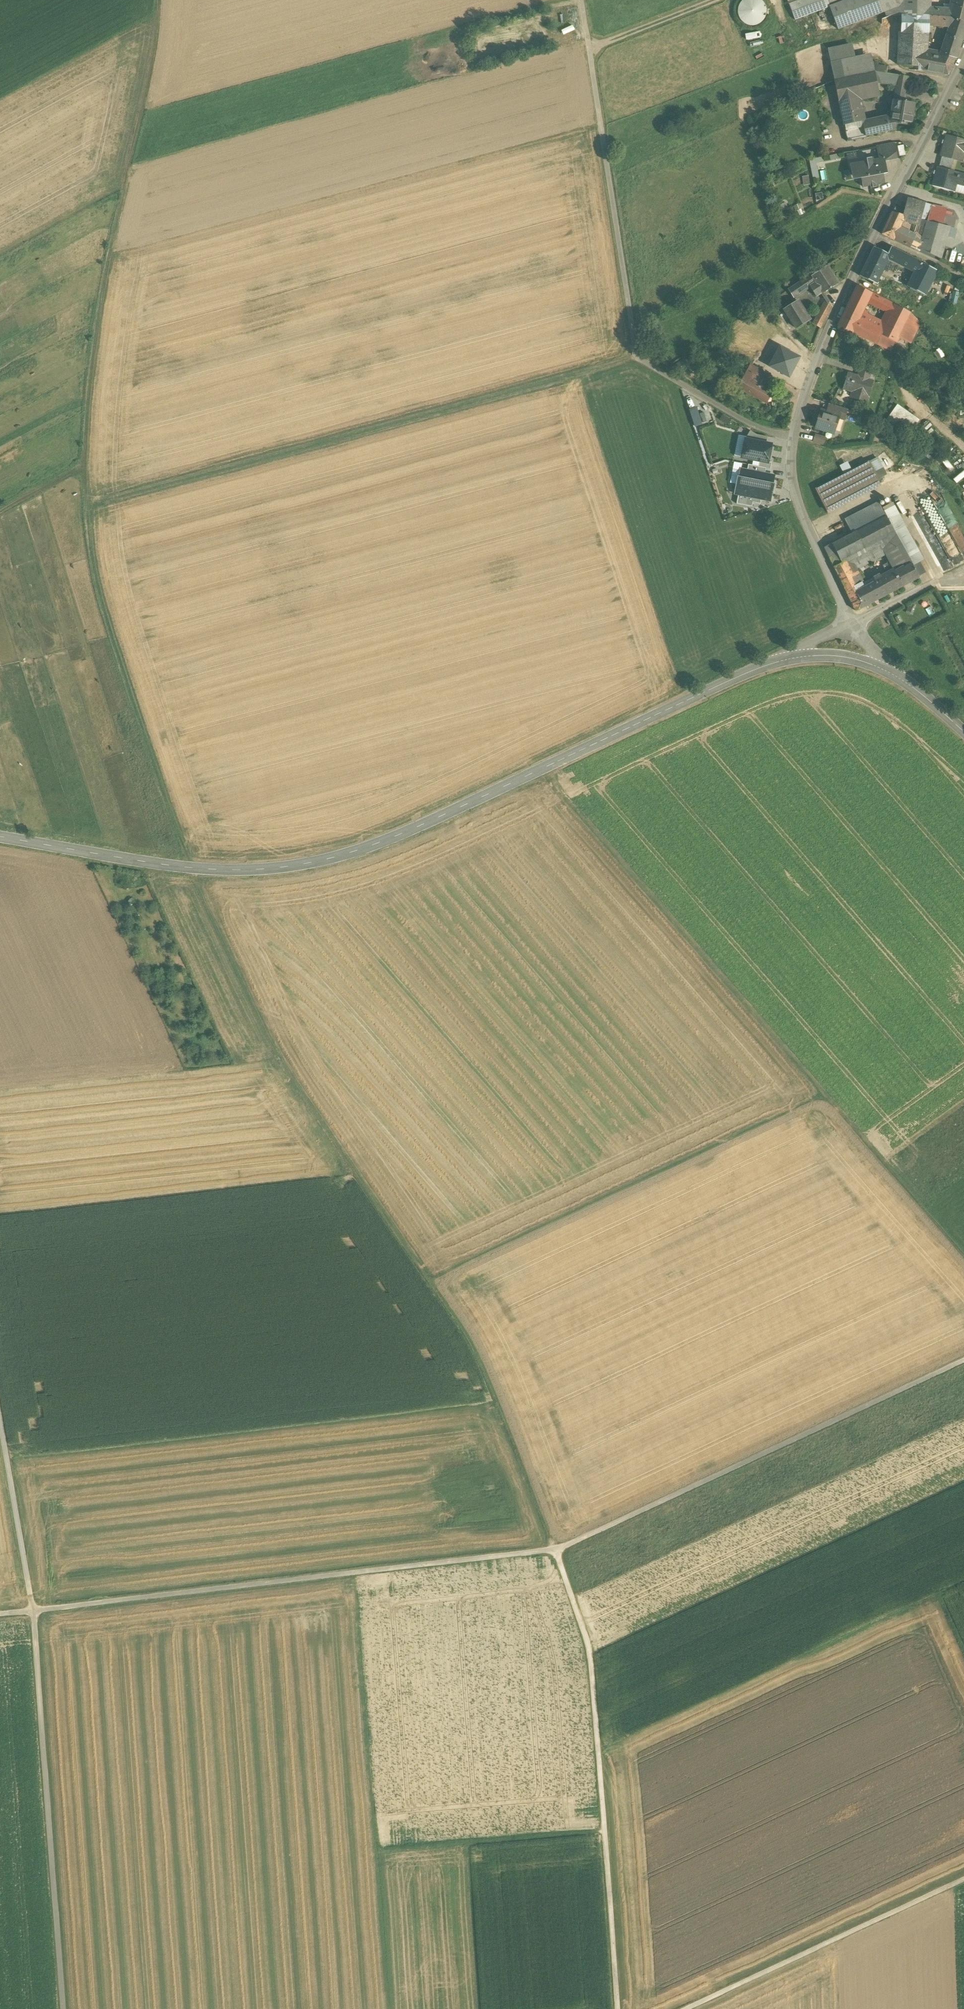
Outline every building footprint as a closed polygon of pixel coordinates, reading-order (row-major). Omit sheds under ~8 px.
[(742,0),(741,2),(739,4),(738,6),(738,8),(737,10),(737,12),(737,14),(738,16),(738,17),(739,19),(741,22),(743,23),(745,24),(748,25),(750,25),(752,26),(754,25),(756,25),(758,24),(760,23),(761,22),(762,20),(764,19),(765,17),(765,15),(765,14),(766,11),(765,9),(765,7),(764,5),(763,4),(762,2),(761,1),(760,0),(743,0),(742,0)] [(795,21),(829,7),(848,0),(787,0),(795,21)] [(829,7),(838,30),(884,12),(887,18),(891,16),(901,16),(920,17),(920,10),(927,10),(928,0),(848,0),(829,7)] [(954,0),(953,6),(952,11),(950,18),(963,22),(963,3),(954,0)] [(920,17),(901,16),(901,33),(925,33),(929,33),(929,26),(940,27),(940,17),(920,17)] [(950,18),(940,17),(940,27),(949,28),(943,46),(959,51),(963,34),(963,22),(950,18)] [(744,34),(746,41),(759,36),(756,30),(744,34)] [(925,33),(901,33),(898,66),(922,67),(923,52),(925,33)] [(959,51),(943,46),(940,55),(956,59),(959,51)] [(940,55),(923,52),(922,67),(922,70),(948,76),(956,59),(940,55)] [(872,54),(830,63),(834,81),(869,73),(871,63),(872,54)] [(877,63),(871,63),(869,73),(874,72),(876,72),(877,63)] [(887,68),(877,66),(877,63),(876,72),(886,74),(887,68)] [(869,73),(834,81),(839,103),(858,99),(879,94),(877,84),(874,72),(869,73)] [(876,72),(874,72),(877,84),(897,87),(897,89),(905,90),(907,78),(886,74),(876,72)] [(905,90),(897,89),(895,101),(903,102),(905,90)] [(858,99),(839,103),(844,125),(863,121),(858,99)] [(903,102),(895,101),(892,118),(891,123),(897,124),(910,127),(915,104),(903,102)] [(892,118),(863,124),(866,136),(896,130),(897,124),(891,123),(892,118)] [(863,121),(844,125),(848,142),(866,138),(866,136),(863,124),(863,121)] [(946,137),(941,156),(942,156),(953,159),(962,162),(963,155),(963,142),(946,137)] [(894,143),(876,146),(879,159),(884,158),(885,161),(897,159),(894,143)] [(953,159),(942,156),(940,162),(951,165),(953,159)] [(879,159),(873,160),(873,158),(865,159),(865,162),(859,163),(856,171),(857,179),(861,179),(863,187),(870,186),(870,188),(878,187),(878,184),(885,183),(883,174),(887,174),(885,161),(884,158),(879,159)] [(951,165),(940,162),(938,168),(950,171),(951,165)] [(938,168),(932,186),(960,194),(963,185),(963,186),(963,175),(950,171),(938,168)] [(807,189),(798,192),(801,201),(810,198),(807,189)] [(925,204),(907,199),(907,200),(905,208),(904,211),(903,215),(902,220),(920,225),(925,204)] [(932,205),(925,204),(920,225),(926,226),(927,221),(932,205)] [(946,209),(932,205),(927,221),(940,224),(932,255),(941,259),(950,227),(948,226),(950,216),(945,215),(946,209)] [(902,220),(891,216),(887,223),(899,227),(902,220)] [(926,226),(921,241),(919,249),(932,255),(940,224),(927,221),(926,226)] [(899,227),(887,223),(882,235),(896,241),(899,242),(904,232),(898,230),(899,227)] [(916,235),(899,227),(898,230),(904,232),(909,235),(915,238),(916,235)] [(909,235),(904,232),(899,242),(910,247),(912,245),(919,249),(921,241),(915,238),(909,235)] [(888,255),(875,248),(865,269),(879,275),(888,255)] [(923,264),(890,248),(889,250),(892,260),(918,273),(923,264)] [(910,289),(924,295),(937,270),(923,264),(918,273),(910,289)] [(837,285),(826,267),(811,276),(822,293),(823,294),(837,285)] [(879,275),(865,269),(862,277),(874,283),(879,275)] [(811,276),(811,275),(788,290),(793,297),(809,287),(816,298),(822,293),(811,276)] [(895,306),(859,287),(855,293),(866,302),(867,302),(868,301),(892,312),(895,306)] [(866,302),(855,293),(850,303),(864,309),(866,302)] [(809,321),(796,301),(784,309),(796,329),(809,321)] [(826,301),(814,322),(821,326),(822,325),(833,304),(826,301)] [(864,309),(850,303),(839,325),(853,332),(857,322),(864,309)] [(892,312),(882,333),(882,334),(895,340),(896,341),(910,313),(901,308),(895,306),(892,312)] [(954,311),(949,306),(941,315),(942,316),(945,318),(946,320),(954,311)] [(862,324),(857,322),(853,332),(855,333),(858,325),(861,326),(862,324)] [(882,333),(862,324),(861,326),(858,325),(855,333),(877,343),(877,342),(891,350),(895,340),(882,334),(882,333)] [(799,358),(780,348),(770,366),(789,377),(799,358)] [(763,371),(751,365),(747,372),(753,375),(759,378),(763,371)] [(872,369),(861,365),(859,372),(870,375),(872,369)] [(873,381),(847,373),(843,389),(855,393),(853,399),(867,403),(873,381)] [(759,378),(753,375),(744,391),(762,401),(766,393),(770,395),(774,386),(759,378)] [(847,410),(830,404),(828,410),(839,414),(838,417),(844,419),(847,410)] [(893,405),(883,421),(906,435),(916,418),(893,405)] [(693,407),(685,410),(690,426),(698,424),(693,407)] [(839,414),(828,410),(827,413),(821,411),(816,428),(833,433),(838,417),(839,414)] [(917,439),(934,434),(931,423),(914,428),(917,439)] [(750,431),(745,440),(766,444),(767,437),(757,435),(750,431)] [(809,441),(820,446),(824,437),(812,433),(809,441)] [(768,462),(771,445),(766,444),(745,440),(744,440),(740,458),(753,460),(768,463),(768,462)] [(752,466),(765,468),(770,469),(771,463),(768,462),(768,463),(753,460),(752,466)] [(869,462),(815,490),(827,511),(880,483),(869,462)] [(840,473),(847,469),(844,462),(837,465),(840,473)] [(749,465),(748,470),(765,473),(765,468),(752,466),(749,465)] [(761,500),(770,502),(775,475),(765,473),(748,470),(741,468),(735,495),(738,496),(737,504),(752,507),(753,502),(760,504),(761,500)] [(882,509),(878,502),(845,520),(853,534),(856,532),(878,520),(886,516),(882,509)] [(924,560),(893,503),(882,509),(886,516),(895,532),(912,563),(912,564),(911,564),(913,566),(924,560)] [(895,532),(886,516),(878,520),(886,537),(895,532)] [(918,517),(915,519),(942,572),(953,567),(933,529),(925,533),(922,528),(923,527),(918,517)] [(878,520),(856,532),(865,549),(867,548),(885,537),(886,537),(878,520)] [(952,561),(961,561),(961,550),(963,550),(963,529),(951,529),(952,561)] [(853,534),(832,544),(841,561),(861,551),(865,549),(856,532),(853,534)] [(912,563),(895,532),(886,537),(885,537),(893,551),(902,567),(903,568),(911,564),(912,564),(912,563)] [(885,537),(867,548),(865,549),(861,551),(841,561),(842,563),(844,562),(856,585),(858,592),(865,588),(861,579),(863,577),(859,569),(893,551),(885,537)] [(832,544),(825,548),(834,567),(842,563),(841,561),(832,544)] [(856,585),(844,562),(842,563),(834,567),(856,611),(865,606),(858,592),(856,585)] [(911,564),(903,568),(910,581),(919,577),(913,566),(911,564)] [(902,567),(895,571),(903,585),(910,581),(903,568),(902,567)] [(865,588),(858,592),(865,606),(903,585),(895,571),(894,570),(881,577),(879,574),(873,578),(876,582),(865,588)]
